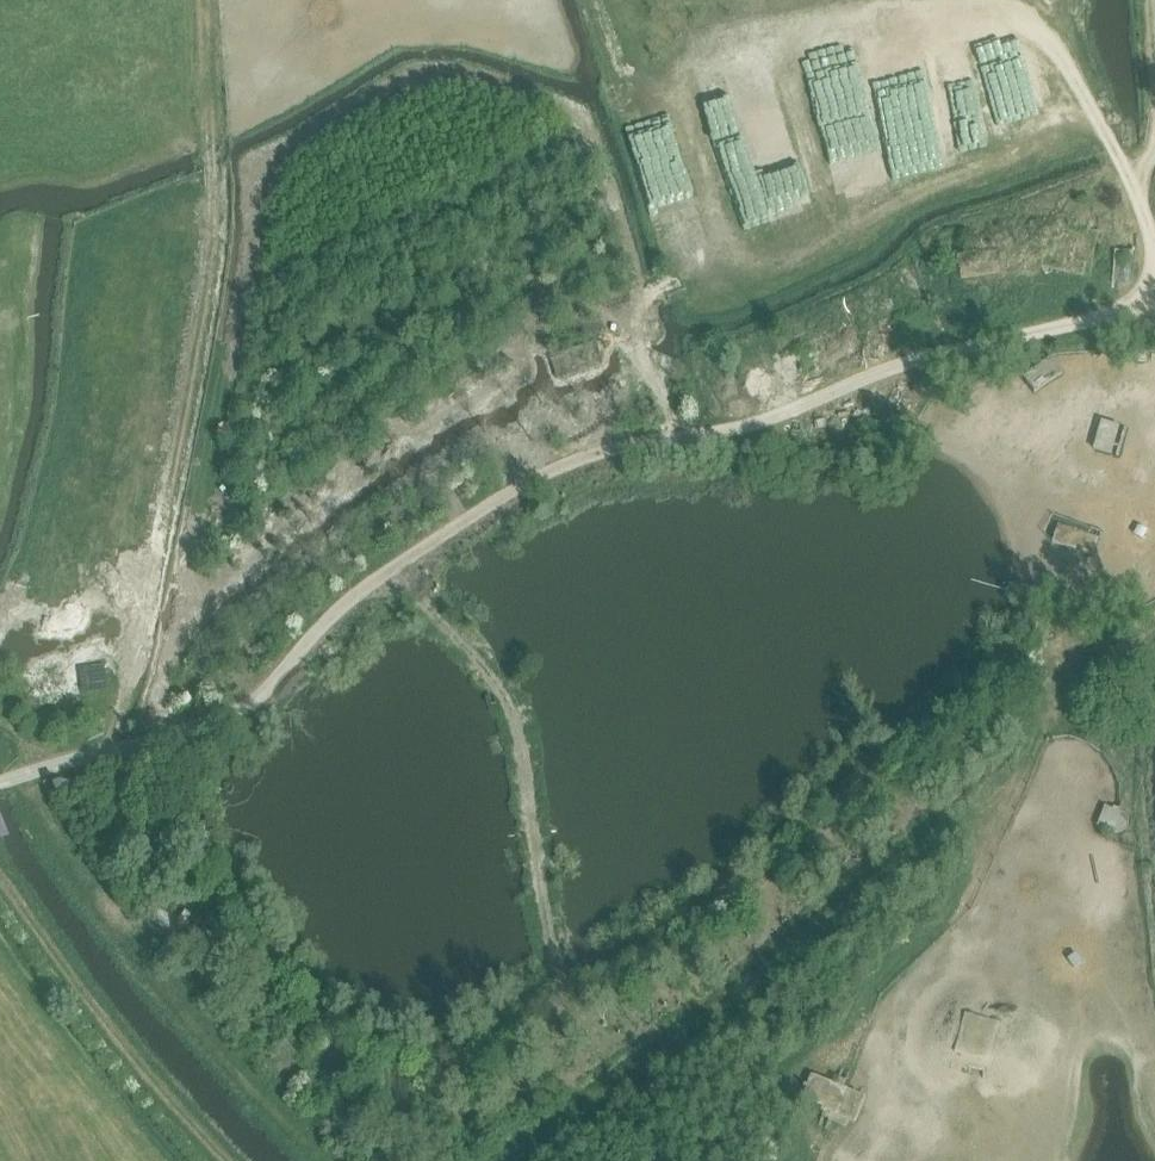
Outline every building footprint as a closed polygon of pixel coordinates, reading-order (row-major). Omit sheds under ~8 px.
[(1138,249),(1117,246),(1112,288),(1132,290),(1138,249)] [(1033,395),(1061,376),(1051,361),(1022,379),(1033,395)] [(1126,430),(1102,423),(1093,450),(1117,457),(1126,430)] [(1100,540),(1061,527),(1055,544),(1094,557),(1100,540)] [(79,669),(82,693),(104,690),(102,666),(79,669)] [(1141,825),(1138,824),(1138,822),(1137,819),(1135,816),(1132,813),(1129,812),(1132,804),(1130,804),(1127,811),(1121,809),(1120,811),(1113,808),(1105,827),(1113,831),(1112,833),(1117,836),(1114,843),(1116,844),(1119,836),(1122,837),(1125,838),(1129,837),(1131,836),(1134,833),(1137,834),(1141,825)] [(156,911),(148,927),(170,940),(194,953),(205,935),(198,931),(204,922),(182,912),(176,922),(156,911)] [(1011,1021),(984,1011),(971,1048),(998,1057),(1011,1021)] [(856,1092),(822,1077),(813,1098),(848,1112),(856,1092)]
